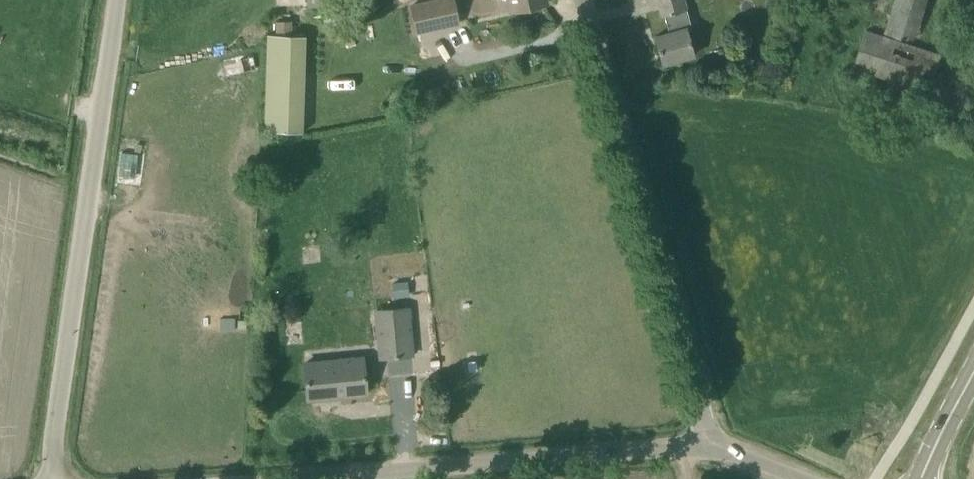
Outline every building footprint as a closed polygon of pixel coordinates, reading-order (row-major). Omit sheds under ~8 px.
[(459,24),(454,0),(422,0),(408,3),(415,34),(459,24)] [(511,11),(546,4),(545,0),(508,0),(511,11)] [(686,10),(686,9),(684,0),(657,0),(661,17),(664,16),(669,32),(654,36),(662,64),(693,55),(685,29),(691,27),(686,10)] [(928,0),(895,0),(885,33),(915,42),(928,0)] [(930,93),(942,55),(866,30),(854,68),(930,93)] [(298,38),(268,36),(265,133),(295,134),(298,38)] [(407,279),(391,280),(392,298),(408,297),(407,279)] [(382,357),(414,354),(409,306),(377,309),(382,357)] [(284,342),(300,341),(299,319),(283,319),(284,342)] [(305,362),(308,398),(309,398),(309,393),(337,391),(337,395),(368,392),(364,356),(305,362)]
